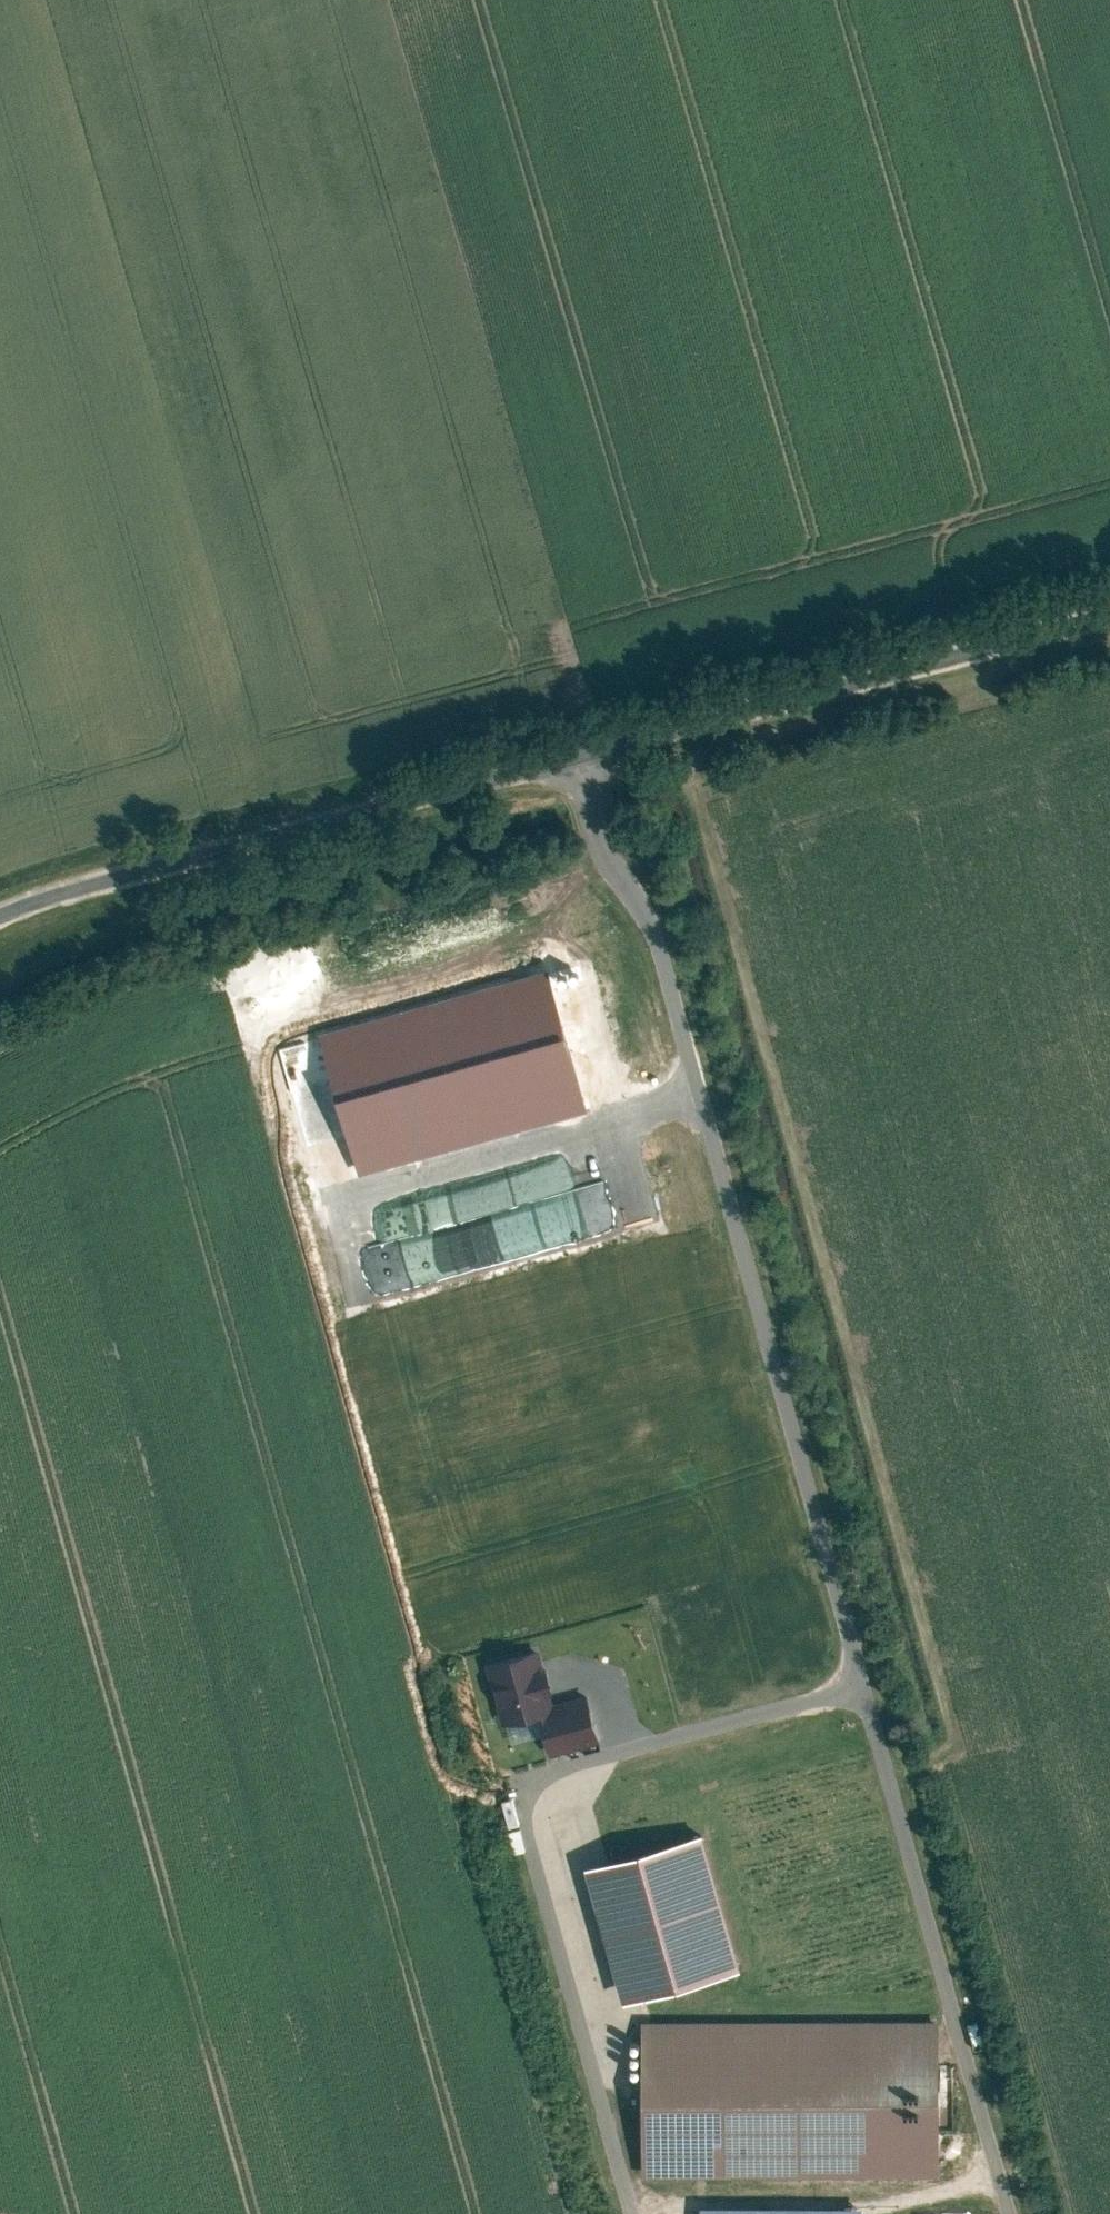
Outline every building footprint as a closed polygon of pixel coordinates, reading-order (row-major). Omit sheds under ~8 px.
[(484,1660),(501,1720),(536,1710),(555,1705),(552,1698),(538,1646),(484,1660)] [(555,1705),(536,1710),(548,1754),(595,1740),(580,1690),(552,1698),(555,1705)] [(698,1830),(580,1861),(620,1998),(738,1965),(698,1830)] [(640,2016),(640,2172),(937,2172),(938,2016),(640,2016)] [(698,2205),(698,2213),(861,2213),(861,2207),(698,2205)]
